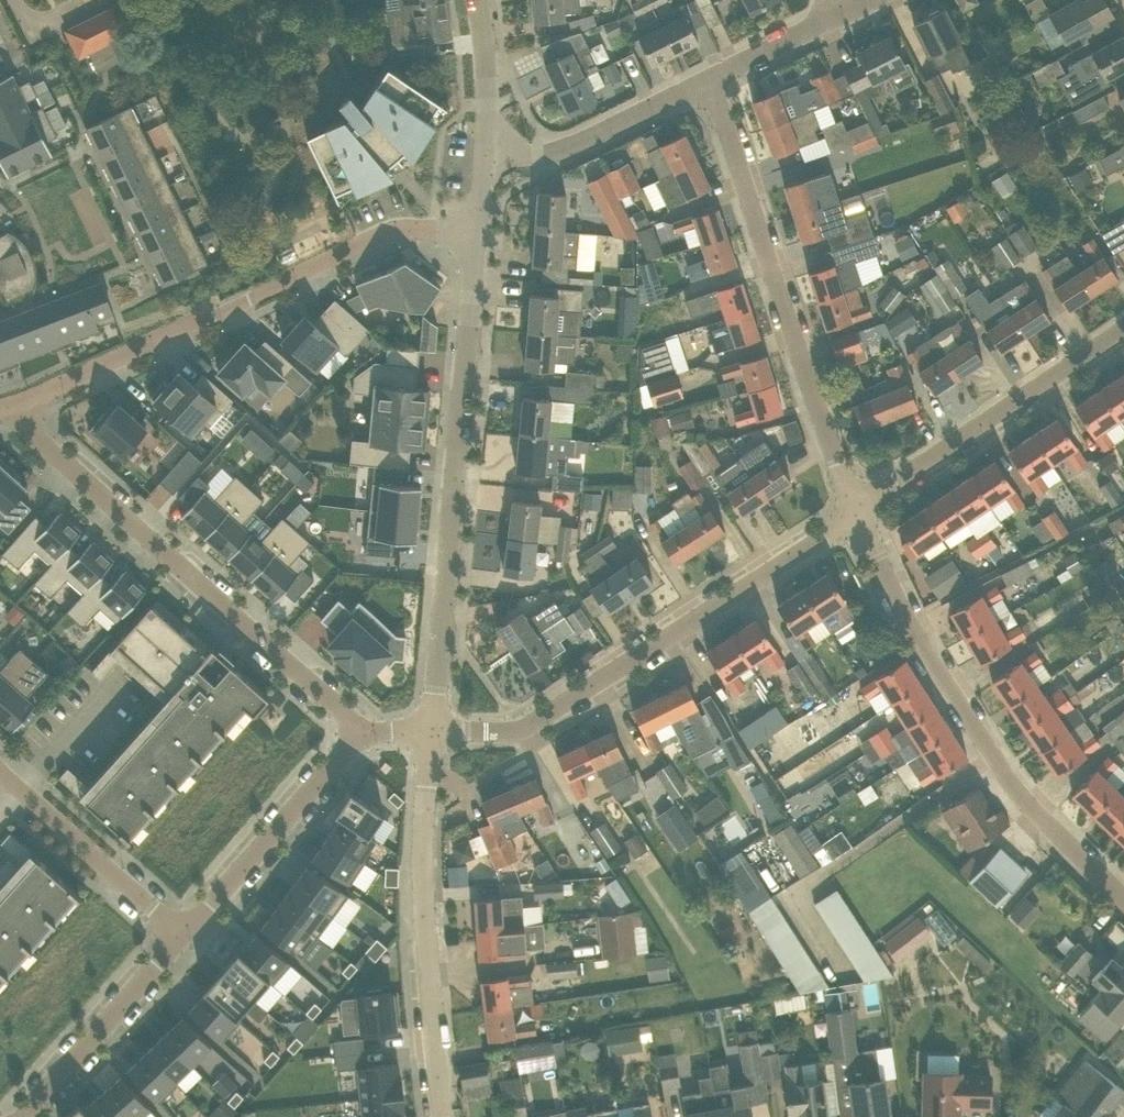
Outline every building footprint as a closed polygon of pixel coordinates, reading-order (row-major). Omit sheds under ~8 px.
[(446,0),(402,0),(403,6),(387,9),(393,46),(421,42),(451,37),(446,0)] [(535,23),(565,19),(564,12),(581,11),(581,0),(533,0),(535,23)] [(653,7),(649,0),(638,0),(632,3),(637,14),(653,7)] [(752,12),(777,0),(746,0),(752,12)] [(976,0),(958,0),(963,10),(977,2),(976,0)] [(1026,5),(1018,9),(1024,19),(1047,6),(1043,0),(1034,0),(1026,5)] [(1106,18),(1113,14),(1105,0),(1084,0),(1083,1),(1083,0),(1075,0),(1050,14),(1058,27),(1067,42),(1079,35),(1084,45),(1112,29),(1106,18)] [(722,21),(712,1),(700,7),(710,27),(722,21)] [(65,29),(72,45),(79,58),(89,53),(99,71),(121,60),(111,42),(132,32),(117,3),(65,29)] [(952,71),(970,62),(944,9),(940,11),(939,8),(929,13),(930,16),(914,24),(940,70),(950,65),(952,71)] [(676,54),(699,43),(686,15),(663,27),(676,54)] [(623,31),(618,20),(604,26),(609,37),(623,31)] [(639,39),(653,65),(676,54),(663,27),(639,39)] [(1010,55),(997,33),(981,43),(994,64),(1010,55)] [(1077,78),(1084,90),(1106,77),(1107,79),(1123,69),(1123,34),(1091,52),(1092,54),(1068,67),(1075,79),(1077,78)] [(862,108),(872,102),(868,95),(872,93),(867,84),(872,82),(873,83),(906,66),(890,36),(858,52),(864,63),(846,72),(850,81),(856,90),(854,91),(862,108)] [(370,62),(369,42),(352,43),(353,63),(370,62)] [(584,76),(600,68),(588,44),(546,64),(558,89),(584,76)] [(635,51),(618,59),(604,66),(606,71),(612,82),(626,75),(643,67),(635,51)] [(1066,72),(1058,58),(1033,71),(1040,84),(1066,72)] [(357,191),(365,187),(376,182),(373,177),(397,157),(419,137),(423,139),(410,158),(403,164),(404,165),(411,158),(435,123),(430,119),(441,102),(388,66),(378,83),(376,83),(364,101),(366,103),(362,107),(350,94),(339,104),(351,117),(347,120),(346,119),(308,137),(335,193),(332,194),(335,201),(338,200),(341,205),(357,191)] [(1008,69),(1001,72),(1006,82),(1017,77),(1014,72),(1008,69)] [(812,79),(820,99),(822,104),(841,97),(830,71),(812,79)] [(936,74),(924,80),(941,114),(954,108),(936,74)] [(586,80),(584,76),(558,89),(570,114),(596,101),(586,80)] [(17,104),(18,105),(30,99),(26,91),(22,84),(10,90),(4,77),(0,79),(0,113),(17,104)] [(808,111),(798,83),(753,101),(764,129),(789,119),(808,111)] [(156,93),(148,97),(154,110),(162,106),(156,93)] [(1110,106),(1104,94),(1073,111),(1079,122),(1110,106)] [(818,107),(824,123),(837,119),(831,102),(818,107)] [(42,125),(39,117),(35,110),(23,116),(18,105),(17,104),(0,113),(0,145),(42,125)] [(132,105),(87,127),(164,285),(209,263),(132,105)] [(764,129),(775,156),(819,140),(815,131),(819,123),(813,109),(808,111),(789,119),(764,129)] [(959,126),(954,111),(932,118),(936,132),(959,126)] [(842,119),(822,127),(832,152),(875,134),(872,128),(868,120),(846,129),(842,119)] [(872,128),(875,134),(877,137),(891,131),(887,122),(883,124),(872,128)] [(992,128),(989,137),(992,145),(1001,148),(1009,144),(1012,136),(1009,129),(1001,124),(992,128)] [(0,145),(0,179),(4,177),(6,180),(20,174),(18,170),(45,157),(39,145),(50,140),(46,133),(42,125),(0,145)] [(1036,139),(1029,128),(1019,134),(1026,145),(1036,139)] [(686,133),(660,146),(647,152),(659,177),(654,179),(655,180),(698,159),(686,133)] [(1123,166),(1123,146),(1099,159),(1107,174),(1123,166)] [(667,207),(711,187),(698,159),(655,180),(643,185),(654,209),(666,203),(667,207)] [(611,172),(622,195),(638,188),(627,164),(611,172)] [(1085,166),(1069,175),(1078,191),(1094,182),(1085,166)] [(1007,170),(993,180),(1003,195),(1017,186),(1007,170)] [(794,213),(839,199),(830,171),(785,185),(794,213)] [(622,202),(607,173),(588,182),(602,212),(622,202)] [(564,230),(567,194),(539,192),(536,228),(564,230)] [(839,199),(794,213),(803,241),(828,233),(833,249),(874,235),(866,211),(845,218),(839,199)] [(955,222),(970,213),(962,199),(947,207),(955,222)] [(727,235),(718,207),(673,222),(676,232),(682,230),(689,248),(702,244),(727,235)] [(644,208),(633,213),(639,228),(651,223),(644,208)] [(640,238),(629,217),(610,227),(614,236),(640,238)] [(1113,253),(1123,247),(1123,219),(1114,225),(1100,231),(1113,253)] [(1024,257),(1038,247),(1023,225),(1020,226),(1016,220),(1004,227),(1024,257)] [(653,226),(639,231),(642,241),(656,237),(653,226)] [(217,234),(214,228),(200,235),(203,241),(217,234)] [(577,269),(579,231),(564,230),(536,228),(534,265),(570,268),(569,282),(594,283),(595,271),(577,269)] [(2,289),(8,300),(34,287),(35,287),(35,286),(36,284),(36,282),(36,281),(37,279),(37,277),(37,276),(37,274),(37,272),(37,271),(36,269),(36,268),(36,266),(36,264),(35,263),(35,261),(34,260),(34,258),(33,256),(33,255),(32,253),(31,252),(30,251),(29,249),(29,248),(28,246),(27,245),(26,244),(24,243),(23,241),(22,240),(21,239),(20,238),(18,237),(17,236),(16,235),(14,234),(13,233),(11,233),(10,232),(9,231),(7,231),(7,232),(0,235),(0,290),(2,289)] [(997,242),(992,246),(1006,268),(1021,258),(1007,236),(1006,237),(1003,232),(994,238),(997,242)] [(919,252),(911,234),(904,237),(894,242),(903,259),(919,252)] [(691,279),(737,264),(727,235),(702,244),(708,262),(688,269),(691,279)] [(843,292),(843,290),(864,283),(859,268),(858,268),(856,262),(881,254),(874,235),(825,252),(829,266),(809,272),(818,300),(843,292)] [(1093,294),(1118,277),(1093,238),(1084,244),(1095,261),(1079,271),(1093,294)] [(926,253),(934,266),(942,262),(934,248),(926,253)] [(930,264),(925,255),(916,261),(920,266),(925,267),(930,264)] [(956,301),(969,292),(948,259),(935,268),(937,272),(937,271),(956,301)] [(660,280),(655,260),(639,264),(644,284),(660,280)] [(356,284),(369,310),(379,305),(425,310),(442,288),(406,261),(356,284)] [(1043,270),(1068,310),(1093,294),(1079,271),(1063,282),(1051,265),(1043,270)] [(923,281),(942,311),(956,301),(937,271),(937,272),(923,281)] [(1025,279),(1000,295),(1026,335),(1051,319),(1025,279)] [(692,317),(722,306),(725,317),(751,309),(742,280),(686,299),(692,317)] [(98,326),(95,318),(112,311),(101,282),(0,321),(0,361),(16,354),(19,364),(21,363),(19,359),(52,347),(50,341),(73,332),(75,338),(99,329),(98,326)] [(880,303),(892,312),(894,309),(906,293),(894,284),(880,303)] [(578,335),(580,335),(584,289),(555,287),(554,296),(532,294),(529,331),(557,333),(578,335)] [(637,287),(626,287),(626,294),(637,295),(637,287)] [(818,300),(827,329),(872,315),(869,305),(849,311),(843,292),(818,300)] [(626,294),(621,294),(620,308),(637,308),(638,295),(637,295),(626,294)] [(333,317),(326,311),(315,323),(305,315),(295,326),(292,324),(283,334),(286,336),(283,339),(318,370),(339,347),(346,353),(368,328),(343,305),(333,317)] [(975,312),(1001,352),(1026,335),(1012,314),(996,324),(984,306),(975,312)] [(751,309),(725,317),(709,322),(715,341),(712,341),(715,352),(761,337),(751,309)] [(95,318),(98,326),(116,319),(112,311),(95,318)] [(906,328),(896,312),(885,319),(895,335),(906,328)] [(438,325),(424,314),(420,349),(436,350),(438,325)] [(881,351),(880,350),(886,348),(886,345),(893,343),(892,340),(894,340),(892,332),(889,333),(885,321),(857,331),(863,348),(866,357),(873,355),(874,353),(881,351)] [(959,377),(984,360),(958,321),(949,327),(952,331),(935,340),(959,377)] [(557,333),(529,331),(526,368),(554,371),(555,361),(576,363),(578,335),(557,333)] [(838,358),(863,348),(857,331),(832,339),(838,358)] [(384,344),(374,335),(370,340),(370,347),(376,353),(384,344)] [(935,340),(933,336),(907,354),(934,393),(959,377),(935,340)] [(219,372),(243,393),(255,379),(271,393),(283,379),(285,377),(284,376),(294,365),(266,339),(255,351),(246,342),(230,360),(226,357),(217,366),(221,370),(219,372)] [(638,347),(637,384),(641,384),(676,373),(666,340),(643,347),(638,347)] [(634,343),(626,343),(625,353),(633,353),(634,343)] [(417,387),(420,349),(388,345),(387,362),(375,361),(355,375),(354,391),(375,393),(373,413),(427,418),(430,388),(417,387)] [(775,382),(766,354),(720,367),(723,377),(744,371),(750,390),(775,382)] [(891,418),(918,407),(901,362),(891,366),(895,376),(888,379),(888,378),(877,382),(891,418)] [(312,380),(294,365),(284,376),(285,377),(283,379),(300,394),(312,380)] [(598,373),(566,370),(565,386),(596,388),(598,373)] [(193,384),(179,371),(170,382),(166,378),(151,396),(193,433),(204,420),(210,426),(224,411),(216,404),(226,392),(204,373),(193,384)] [(654,404),(683,395),(677,374),(648,383),(654,404)] [(1123,416),(1123,374),(1100,390),(1119,419),(1123,416)] [(861,378),(855,380),(845,384),(863,429),(891,418),(877,382),(864,386),(861,378)] [(738,424),(762,417),(783,411),(775,382),(750,390),(755,408),(735,414),(738,424)] [(565,386),(564,401),(595,403),(596,388),(565,386)] [(1100,390),(1076,406),(1105,450),(1115,443),(1105,428),(1119,419),(1100,390)] [(548,436),(550,412),(551,398),(524,397),(521,434),(548,436)] [(147,428),(119,403),(108,416),(105,413),(89,430),(105,444),(108,441),(124,455),(147,428)] [(673,431),(694,426),(690,410),(669,415),(673,431)] [(427,418),(373,413),(371,440),(353,439),(350,462),(375,465),(402,467),(409,468),(411,447),(424,448),(427,418)] [(667,414),(651,419),(656,436),(671,432),(667,414)] [(789,444),(804,439),(797,418),(782,424),(789,444)] [(1058,418),(1033,434),(1053,463),(1066,454),(1076,469),(1087,462),(1058,418)] [(292,452),(303,440),(291,429),(280,441),(292,452)] [(521,434),(517,470),(545,473),(548,436),(521,434)] [(1033,434),(1009,450),(1039,494),(1048,488),(1038,472),(1053,463),(1033,434)] [(583,439),(570,438),(568,456),(581,457),(583,439)] [(714,467),(696,439),(682,440),(702,475),(714,467)] [(764,440),(740,457),(740,458),(767,497),(791,480),(764,440)] [(175,492),(203,461),(190,449),(161,482),(174,493),(175,492)] [(1110,451),(1097,459),(1107,474),(1120,466),(1110,451)] [(274,461),(281,467),(289,458),(282,452),(274,461)] [(22,475),(0,456),(0,524),(9,532),(32,507),(20,496),(28,486),(17,476),(18,474),(21,476),(22,475)] [(716,474),(742,514),(767,497),(740,458),(725,468),(716,474)] [(691,459),(678,468),(694,491),(707,482),(702,475),(691,459)] [(1024,504),(995,460),(971,476),(990,505),(1004,496),(1014,511),(1024,504)] [(418,513),(421,487),(421,486),(400,484),(402,467),(375,465),(373,482),(380,482),(380,483),(380,484),(377,510),(418,513)] [(636,465),(636,491),(652,492),(653,465),(636,465)] [(553,474),(552,488),(583,490),(584,475),(577,474),(568,474),(568,475),(553,474)] [(183,517),(205,537),(205,538),(250,487),(237,475),(215,499),(206,491),(206,490),(209,486),(198,476),(180,496),(191,505),(181,516),(182,517),(183,517)] [(989,506),(990,505),(971,476),(947,492),(967,520),(966,521),(975,534),(998,519),(989,506)] [(1123,498),(1111,480),(1100,487),(1112,505),(1123,498)] [(252,532),(253,531),(252,531),(252,532),(243,524),(264,499),(250,487),(205,538),(206,538),(229,557),(228,558),(228,559),(252,532)] [(614,488),(612,505),(632,506),(633,489),(614,488)] [(583,508),(601,510),(603,493),(585,491),(583,508)] [(673,503),(675,507),(701,546),(725,531),(699,491),(691,497),(688,493),(673,503)] [(943,536),(966,521),(967,520),(947,492),(924,507),(943,536)] [(537,540),(537,538),(541,503),(514,500),(509,536),(537,540)] [(285,518),(296,528),(311,511),(300,501),(285,518)] [(676,563),(701,546),(675,507),(650,524),(676,563)] [(902,544),(911,556),(911,557),(919,552),(943,536),(924,507),(900,523),(910,539),(902,544)] [(1044,519),(1055,535),(1057,538),(1069,531),(1054,509),(1042,517),(1044,519)] [(393,555),(395,539),(416,541),(416,539),(418,513),(377,510),(375,536),(375,535),(375,537),(368,536),(367,553),(393,555)] [(35,549),(51,563),(69,544),(70,545),(82,532),(59,512),(47,525),(37,515),(2,553),(19,568),(35,549)] [(228,559),(229,559),(230,558),(252,578),(251,579),(252,579),(297,529),(296,528),(285,518),(283,516),(261,541),(253,533),(253,532),(253,531),(252,532),(228,559)] [(1043,542),(1055,535),(1044,519),(1031,526),(1043,542)] [(560,524),(558,542),(571,543),(573,526),(560,524)] [(285,590),(296,599),(314,579),(303,570),(300,573),(299,573),(298,573),(289,565),(311,541),(297,529),(252,579),(252,580),(253,579),(275,599),(275,600),(276,601),(285,590)] [(976,535),(987,551),(997,544),(986,529),(976,535)] [(635,532),(619,541),(629,556),(644,546),(635,532)] [(603,554),(617,545),(610,534),(596,543),(603,554)] [(1116,540),(1113,534),(1101,540),(1104,546),(1116,540)] [(977,557),(987,551),(976,535),(967,542),(977,557)] [(509,536),(505,573),(533,574),(537,540),(509,536)] [(101,573),(102,574),(114,561),(92,541),(80,554),(70,545),(69,544),(51,563),(35,582),(51,596),(68,578),(84,592),(101,573)] [(569,561),(571,543),(558,542),(556,559),(569,561)] [(591,587),(608,612),(631,597),(614,572),(603,554),(596,543),(581,554),(592,571),(585,575),(592,586),(591,587)] [(997,544),(988,550),(995,560),(1004,554),(997,544)] [(1061,581),(1072,576),(1086,568),(1076,550),(1062,558),(1068,568),(1058,574),(1061,581)] [(631,597),(654,581),(637,556),(614,572),(631,597)] [(1107,575),(1118,568),(1111,556),(1099,563),(1107,575)] [(953,557),(924,575),(939,597),(967,579),(953,557)] [(1001,573),(1007,585),(1034,573),(1029,561),(1001,573)] [(84,592),(67,611),(84,625),(100,607),(117,622),(147,590),(124,570),(112,583),(102,574),(101,573),(84,592)] [(831,632),(855,616),(827,572),(803,587),(831,632)] [(1002,597),(1003,596),(997,585),(952,612),(966,637),(1007,613),(1007,614),(1011,612),(1002,597)] [(831,632),(803,587),(778,604),(807,648),(818,641),(831,632)] [(383,660),(390,665),(396,659),(404,660),(407,636),(397,635),(393,639),(385,631),(377,639),(355,619),(357,616),(339,599),(321,619),(339,635),(330,645),(339,652),(337,654),(351,667),(352,664),(367,678),(383,660)] [(522,611),(497,627),(513,650),(537,633),(555,622),(565,615),(555,599),(527,618),(522,611)] [(18,621),(25,613),(15,604),(8,611),(18,621)] [(183,631),(152,604),(116,644),(147,671),(183,631)] [(565,615),(575,629),(577,634),(592,623),(580,606),(565,615)] [(877,620),(871,611),(862,616),(868,626),(877,620)] [(1123,623),(1116,611),(1103,620),(1111,631),(1123,623)] [(966,637),(981,661),(1026,635),(1020,624),(1015,627),(1007,614),(1007,613),(966,637)] [(555,622),(537,633),(513,650),(528,673),(553,656),(565,648),(560,639),(575,629),(565,615),(555,622)] [(784,663),(756,618),(732,634),(751,663),(765,654),(775,669),(784,663)] [(182,694),(213,659),(223,648),(220,646),(217,650),(213,646),(207,653),(183,631),(147,671),(173,695),(177,690),(182,694)] [(732,634),(708,650),(736,694),(747,688),(737,673),(751,663),(732,634)] [(223,648),(213,659),(182,694),(87,801),(120,830),(119,830),(129,839),(247,707),(254,713),(269,696),(232,663),(235,659),(223,648)] [(33,661),(19,649),(0,669),(0,699),(33,661)] [(92,671),(101,679),(120,659),(110,650),(92,671)] [(1036,651),(993,681),(1009,704),(1038,684),(1037,683),(1029,671),(1043,660),(1036,651)] [(81,663),(72,653),(63,660),(72,670),(81,663)] [(825,675),(811,653),(800,660),(815,682),(825,675)] [(921,683),(906,659),(904,660),(861,688),(867,698),(882,688),(892,702),(921,683)] [(33,661),(0,699),(0,718),(13,730),(16,727),(21,731),(38,712),(33,708),(36,705),(27,697),(47,674),(33,661)] [(786,670),(795,685),(804,698),(817,690),(799,661),(786,670)] [(1025,727),(1068,698),(1068,697),(1078,691),(1062,668),(1057,671),(1056,670),(1037,683),(1038,684),(1009,704),(1025,727)] [(713,740),(686,683),(659,696),(677,733),(678,732),(692,751),(713,740)] [(892,702),(907,726),(937,707),(921,683),(892,702)] [(841,698),(837,692),(827,698),(832,705),(841,698)] [(659,696),(633,709),(653,752),(663,747),(660,741),(677,733),(659,696)] [(1068,698),(1025,727),(1041,751),(1085,720),(1075,707),(1068,698)] [(750,745),(787,722),(777,705),(740,728),(750,745)] [(915,755),(923,750),(952,732),(937,707),(907,726),(893,735),(877,746),(883,755),(898,747),(907,760),(915,755)] [(1115,740),(1123,733),(1123,710),(1104,727),(1115,740)] [(734,735),(725,716),(711,723),(721,742),(734,735)] [(1041,751),(1057,774),(1100,744),(1093,734),(1085,720),(1041,751)] [(893,735),(887,726),(871,736),(877,746),(893,735)] [(632,772),(612,730),(585,743),(596,766),(614,758),(623,776),(632,772)] [(924,784),(968,756),(952,732),(923,750),(931,763),(916,773),(924,784)] [(1115,742),(1123,753),(1123,752),(1123,734),(1115,742)] [(764,758),(775,751),(767,738),(756,745),(764,758)] [(585,743),(558,755),(579,798),(588,794),(579,774),(596,766),(585,743)] [(1109,756),(1073,794),(1094,813),(1117,788),(1106,777),(1118,764),(1109,756)] [(742,762),(752,785),(761,781),(751,758),(742,762)] [(688,790),(670,762),(656,772),(673,798),(688,790)] [(89,785),(68,767),(60,776),(81,795),(89,785)] [(538,805),(546,825),(555,821),(537,777),(509,789),(520,813),(538,805)] [(942,810),(967,851),(992,835),(1010,823),(1006,817),(1000,821),(979,787),(942,810)] [(1123,823),(1123,795),(1117,788),(1094,813),(1114,833),(1123,823)] [(517,859),(511,840),(502,821),(520,813),(509,789),(482,800),(491,822),(479,826),(496,867),(517,859)] [(342,816),(375,838),(376,837),(370,834),(384,813),(351,791),(336,813),(342,817),(342,816)] [(404,800),(395,791),(389,798),(398,807),(404,800)] [(783,813),(771,792),(758,799),(770,821),(783,813)] [(715,818),(705,804),(697,810),(707,824),(715,818)] [(692,827),(679,808),(660,821),(673,840),(692,827)] [(361,859),(375,838),(342,816),(342,817),(328,837),(361,859)] [(607,856),(621,846),(605,822),(590,831),(607,856)] [(1114,833),(1123,842),(1123,823),(1114,833)] [(822,845),(831,859),(852,845),(841,830),(821,843),(822,845)] [(22,861),(31,851),(10,832),(2,842),(22,861)] [(635,858),(648,850),(637,832),(624,840),(635,858)] [(800,876),(819,864),(798,832),(779,844),(800,876)] [(361,859),(328,837),(314,858),(347,881),(361,859)] [(476,856),(469,838),(452,845),(459,863),(476,856)] [(1026,874),(999,848),(983,865),(973,855),(959,869),(970,879),(998,905),(1026,874)] [(80,894),(70,885),(70,886),(37,856),(0,898),(0,984),(80,894)] [(610,866),(604,856),(595,863),(601,872),(610,866)] [(535,866),(541,876),(554,868),(552,865),(548,858),(535,866)] [(367,887),(378,869),(364,860),(353,879),(367,887)] [(293,886),(325,910),(341,889),(309,865),(293,886)] [(469,884),(468,865),(449,866),(450,885),(469,884)] [(386,866),(386,875),(399,876),(399,867),(386,866)] [(771,896),(756,873),(754,869),(732,883),(749,910),(771,896)] [(399,877),(386,876),(385,885),(398,886),(399,877)] [(614,895),(624,888),(616,877),(606,884),(614,895)] [(537,884),(538,898),(564,895),(563,882),(537,884)] [(563,883),(564,893),(573,892),(572,882),(563,883)] [(293,886),(278,906),(310,930),(325,910),(293,886)] [(844,899),(838,889),(837,888),(815,902),(822,913),(844,899)] [(524,895),(476,898),(478,928),(526,925),(524,895)] [(756,920),(778,906),(771,896),(749,910),(756,920)] [(1010,914),(1025,928),(1042,909),(1026,896),(1010,914)] [(822,913),(830,924),(852,910),(844,899),(822,913)] [(295,951),(310,930),(278,906),(262,927),(295,951)] [(784,917),(778,906),(756,920),(762,931),(784,917)] [(598,915),(603,956),(638,952),(635,929),(644,928),(642,910),(598,915)] [(830,924),(837,935),(859,921),(854,914),(852,910),(830,924)] [(885,941),(899,961),(934,935),(920,916),(885,941)] [(769,941),(791,927),(784,917),(762,931),(769,941)] [(837,935),(844,946),(866,932),(859,921),(837,935)] [(478,928),(480,958),(528,955),(526,925),(478,928)] [(775,951),(797,937),(791,927),(769,941),(775,951)] [(873,943),(868,934),(866,932),(844,946),(851,957),(873,943)] [(271,979),(288,960),(258,934),(241,952),(271,979)] [(315,934),(304,958),(319,965),(330,941),(315,934)] [(994,964),(974,944),(965,935),(957,943),(986,972),(994,964)] [(782,961),(804,947),(797,937),(775,951),(782,961)] [(372,944),(381,953),(387,946),(377,938),(372,944)] [(1074,976),(1093,954),(1079,942),(1060,963),(1074,976)] [(851,957),(858,968),(880,954),(873,943),(851,957)] [(381,953),(372,944),(366,951),(376,960),(381,953)] [(788,971),(810,958),(804,947),(782,961),(788,971)] [(254,998),(271,979),(241,952),(239,951),(222,970),(254,998)] [(667,954),(647,956),(650,980),(670,977),(667,954)] [(893,974),(880,954),(858,968),(865,979),(893,974)] [(1101,988),(1092,998),(1106,1011),(1123,991),(1123,963),(1122,965),(1112,956),(1091,979),(1101,988)] [(795,981),(817,968),(810,958),(788,971),(795,981)] [(576,960),(578,973),(588,972),(587,959),(576,960)] [(547,963),(549,977),(578,974),(578,973),(576,960),(547,963)] [(358,967),(351,961),(342,971),(349,976),(358,967)] [(828,986),(817,968),(795,981),(802,992),(828,986)] [(236,1018),(237,1017),(254,998),(222,970),(204,990),(206,992),(236,1018)] [(529,974),(482,980),(486,1009),(512,1005),(510,986),(530,984),(529,974)] [(383,992),(383,988),(375,989),(367,990),(367,994),(346,996),(348,1015),(359,1014),(361,1032),(362,1032),(379,1030),(382,1030),(383,1034),(397,1032),(397,1031),(396,1028),(397,1028),(398,1028),(396,1010),(399,1010),(397,994),(394,995),(394,991),(393,991),(383,992)] [(846,989),(825,992),(824,992),(825,1000),(827,1011),(849,1007),(846,989)] [(1123,1017),(1123,991),(1106,1011),(1118,1022),(1123,1017)] [(220,1037),(236,1018),(206,992),(190,1010),(220,1037)] [(779,1009),(807,1005),(806,992),(777,996),(779,1009)] [(322,1007),(315,1001),(306,1011),(313,1017),(322,1007)] [(543,1001),(531,1003),(532,1017),(545,1015),(543,1001)] [(486,1009),(489,1038),(536,1032),(535,1022),(515,1024),(512,1005),(486,1009)] [(838,1085),(850,1083),(856,1116),(892,1116),(887,1076),(880,1076),(876,1048),(857,1051),(850,1007),(849,1007),(827,1011),(826,1011),(831,1056),(833,1056),(838,1085)] [(184,1016),(165,1034),(193,1063),(212,1045),(184,1016)] [(652,1034),(651,1024),(640,1026),(641,1035),(652,1034)] [(305,1026),(296,1036),(303,1042),(312,1032),(305,1026)] [(623,1053),(619,1028),(606,1030),(610,1055),(623,1053)] [(738,1031),(740,1044),(758,1041),(756,1028),(738,1031)] [(1123,1076),(1123,1029),(1101,1054),(1123,1076)] [(147,1051),(175,1080),(193,1063),(165,1034),(147,1051)] [(303,1042),(296,1036),(287,1046),(294,1052),(303,1042)] [(336,1055),(368,1052),(366,1036),(334,1039),(336,1055)] [(551,1039),(534,1042),(538,1067),(556,1064),(551,1039)] [(552,1041),(555,1059),(566,1057),(563,1039),(552,1041)] [(760,1053),(763,1070),(764,1080),(787,1076),(788,1083),(785,1084),(791,1116),(792,1116),(792,1115),(801,1113),(802,1116),(822,1116),(828,1116),(822,1079),(803,1081),(801,1062),(795,1063),(794,1050),(779,1052),(779,1050),(775,1051),(774,1040),(758,1043),(760,1053)] [(763,1070),(760,1053),(758,1043),(758,1041),(740,1044),(745,1073),(763,1070)] [(279,1055),(273,1050),(264,1059),(271,1065),(279,1055)] [(156,1098),(175,1080),(147,1051),(128,1069),(156,1098)] [(363,1099),(404,1094),(402,1079),(402,1078),(400,1078),(400,1077),(399,1076),(398,1063),(378,1065),(369,1066),(368,1052),(336,1055),(338,1070),(359,1068),(361,1084),(363,1099)] [(658,1055),(664,1088),(681,1085),(675,1052),(658,1055)] [(1117,1098),(1123,1104),(1123,1088),(1084,1059),(1055,1096),(1063,1102),(1053,1116),(1102,1116),(1117,1098)] [(486,1061),(460,1065),(463,1085),(489,1081),(486,1061)] [(960,1072),(957,1072),(957,1069),(927,1068),(927,1071),(925,1071),(924,1110),(950,1111),(950,1105),(990,1106),(991,1090),(991,1075),(960,1074),(960,1072)] [(746,1084),(714,1089),(714,1090),(719,1116),(753,1116),(750,1103),(768,1100),(764,1080),(763,1070),(745,1073),(746,1084)] [(102,1092),(124,1116),(135,1116),(148,1105),(122,1075),(102,1092)] [(225,1097),(238,1084),(229,1075),(216,1087),(225,1097)] [(506,1116),(527,1113),(524,1096),(520,1077),(500,1080),(503,1100),(506,1116)] [(244,1096),(237,1090),(228,1100),(235,1106),(244,1096)] [(683,1095),(686,1112),(685,1113),(686,1116),(719,1116),(714,1090),(683,1095)] [(91,1116),(124,1116),(102,1092),(84,1108),(84,1109),(91,1116)] [(404,1094),(363,1099),(364,1114),(365,1116),(404,1116),(404,1113),(403,1112),(403,1111),(406,1111),(405,1109),(404,1094)] [(241,1113),(225,1098),(208,1116),(209,1116),(237,1116),(241,1113)] [(649,1102),(633,1105),(636,1116),(652,1116),(649,1102)] [(84,1109),(84,1108),(80,1103),(64,1116),(91,1116),(84,1109)] [(566,1108),(566,1110),(568,1116),(619,1116),(617,1108),(587,1113),(585,1105),(566,1108)]
